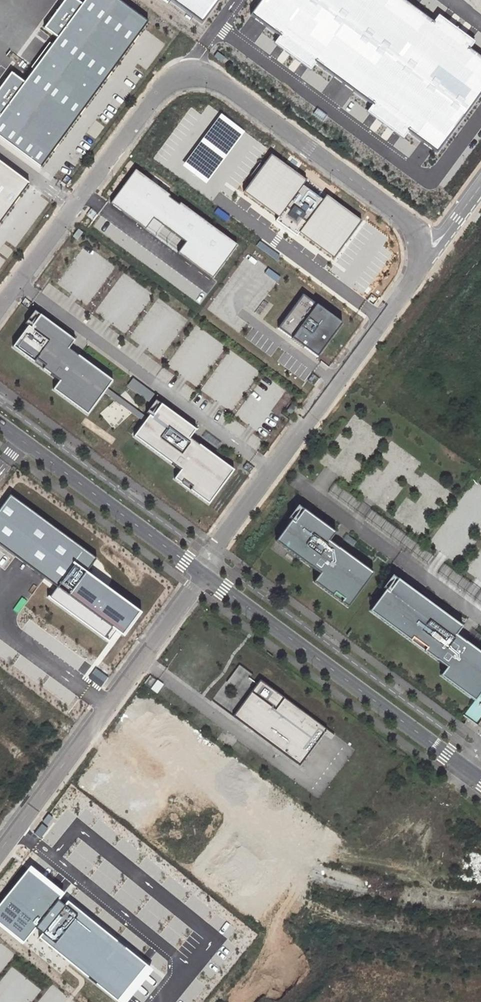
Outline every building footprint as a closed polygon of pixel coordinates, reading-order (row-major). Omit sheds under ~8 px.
[(58,38),(25,83),(1,116),(0,117),(0,137),(40,166),(146,22),(116,0),(86,0),(82,5),(58,38)] [(58,38),(82,5),(76,0),(66,0),(45,28),(58,38)] [(200,21),(216,0),(172,0),(200,21)] [(407,129),(436,151),(480,91),(480,57),(467,47),(472,41),(438,17),(434,23),(403,0),(261,0),(250,15),(280,37),(276,43),(310,68),(314,62),(373,105),(369,111),(402,135),(407,129)] [(218,52),(215,56),(223,62),(225,58),(218,52)] [(1,116),(25,83),(12,73),(0,89),(0,116),(1,116)] [(243,133),(220,115),(183,165),(206,182),(243,133)] [(270,155),(244,190),(279,216),(276,220),(297,235),(300,231),(334,257),(360,222),(325,196),(322,199),(303,185),(305,181),(270,155)] [(29,184),(0,162),(0,222),(29,184)] [(237,246),(135,171),(111,204),(145,229),(153,218),(186,242),(178,253),(213,279),(237,246)] [(83,232),(79,229),(73,237),(77,240),(83,232)] [(388,244),(384,254),(398,259),(402,249),(388,244)] [(277,328),(291,339),(317,304),(303,294),(277,328)] [(317,304),(291,339),(317,357),(342,323),(317,304)] [(26,324),(29,326),(31,327),(41,314),(36,310),(26,324)] [(105,392),(111,397),(114,393),(108,388),(114,381),(69,348),(76,340),(41,314),(31,327),(29,326),(14,347),(60,381),(54,389),(89,415),(105,392)] [(135,381),(131,387),(147,399),(151,393),(135,381)] [(139,417),(142,413),(114,393),(111,397),(139,417)] [(146,413),(149,415),(152,417),(161,404),(156,400),(146,413)] [(286,410),(291,413),(296,406),(292,403),(286,410)] [(209,504),(234,470),(199,444),(199,445),(190,438),(196,429),(161,404),(152,417),(149,415),(148,417),(142,413),(139,417),(145,421),(134,436),(181,470),(174,479),(209,504)] [(334,484),(328,493),(480,606),(480,592),(334,484)] [(0,512),(0,543),(60,586),(52,598),(105,637),(114,627),(124,635),(142,612),(88,570),(96,558),(12,496),(0,512)] [(294,521),(304,509),(298,505),(289,518),(292,519),(294,521)] [(349,607),(374,573),(330,540),(336,532),(304,509),(294,521),(292,519),(276,541),(320,573),(314,581),(349,607)] [(389,591),(399,578),(393,575),(384,587),(386,589),(389,591)] [(463,626),(399,578),(389,591),(386,589),(370,611),(447,667),(441,675),(476,701),(480,694),(480,652),(457,634),(463,626)] [(233,716),(244,724),(249,719),(240,713),(263,682),(260,680),(233,716)] [(327,729),(263,682),(240,713),(249,719),(244,724),(300,765),(327,729)] [(49,814),(43,822),(47,825),(53,818),(49,814)] [(42,824),(34,833),(40,838),(48,829),(42,824)] [(31,866),(0,903),(0,927),(22,945),(37,927),(43,932),(38,938),(118,1001),(126,1001),(132,994),(152,970),(68,899),(64,903),(60,899),(65,894),(31,866)]
